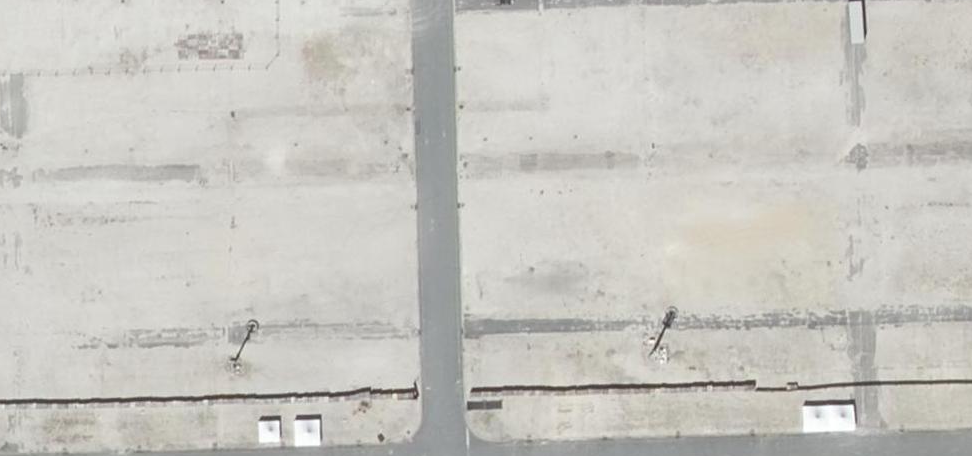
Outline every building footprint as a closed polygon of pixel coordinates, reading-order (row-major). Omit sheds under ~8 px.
[(660,331),(662,344),(692,340),(690,327),(660,331)] [(735,373),(691,372),(691,393),(734,394),(735,373)] [(601,388),(601,414),(627,414),(628,388),(601,388)]
